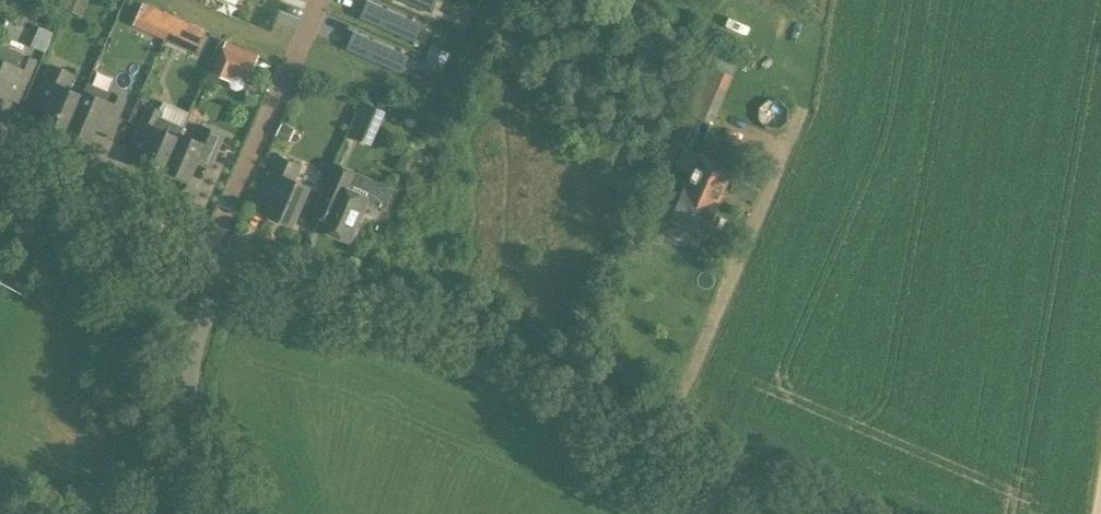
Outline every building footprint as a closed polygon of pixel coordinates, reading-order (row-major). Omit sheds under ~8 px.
[(67,5),(84,12),(89,0),(69,0),(67,5)] [(357,18),(413,42),(415,43),(423,25),(421,24),(366,0),(365,0),(357,18)] [(402,1),(431,14),(437,0),(403,0),(402,1)] [(145,1),(134,26),(199,52),(210,27),(145,1)] [(458,15),(453,27),(463,32),(468,20),(458,15)] [(354,32),(346,50),(401,74),(409,56),(354,32)] [(431,46),(427,56),(445,64),(449,54),(431,46)] [(220,48),(210,73),(229,81),(232,75),(240,57),(222,49),(220,48)] [(5,98),(17,103),(27,82),(36,61),(23,56),(18,67),(0,59),(0,107),(1,108),(5,98)] [(427,56),(422,66),(440,74),(445,64),(427,56)] [(712,126),(731,81),(733,76),(704,63),(682,112),(712,126)] [(46,113),(41,125),(65,136),(84,92),(82,95),(67,89),(74,75),(51,65),(42,85),(32,107),(46,113)] [(84,92),(65,136),(66,136),(68,132),(91,142),(105,110),(119,117),(126,100),(111,94),(107,102),(84,92)] [(383,112),(365,104),(351,136),(369,144),(383,112)] [(139,164),(163,174),(180,134),(181,134),(184,127),(160,116),(162,112),(149,106),(138,131),(130,148),(143,154),(139,164)] [(180,134),(163,174),(164,175),(165,171),(189,181),(201,154),(213,160),(224,136),(200,125),(193,140),(181,134),(180,134)] [(676,168),(690,173),(670,220),(704,235),(740,149),(707,134),(698,154),(684,149),(676,168)] [(281,183),(267,215),(292,227),(309,188),(294,181),(300,166),(278,156),(268,178),(281,183)] [(323,219),(319,229),(349,242),(368,198),(349,189),(356,173),(334,163),(312,214),(323,219)] [(397,233),(420,185),(401,176),(378,224),(397,233)] [(417,194),(426,198),(431,187),(422,183),(417,194)]
